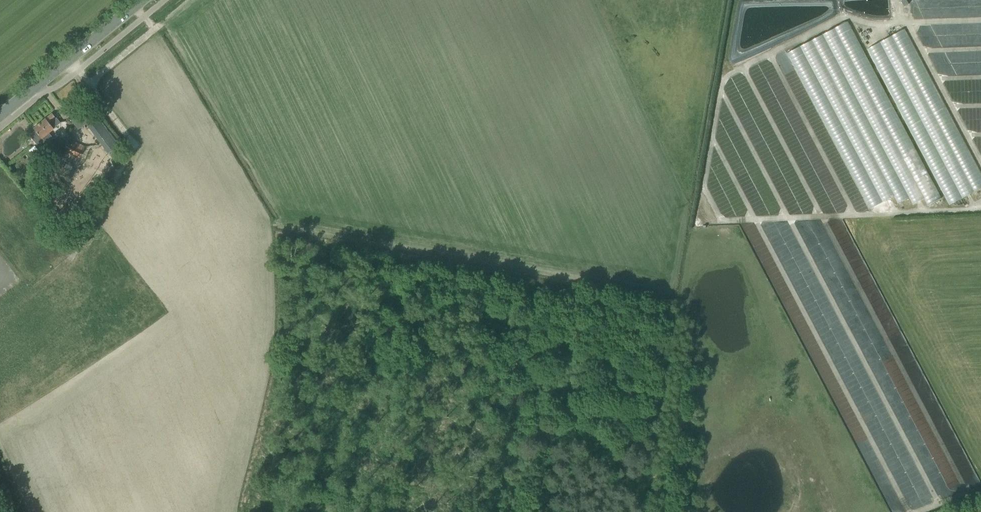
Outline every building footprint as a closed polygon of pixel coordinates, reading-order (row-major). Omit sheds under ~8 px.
[(791,48),(863,210),(894,196),(897,203),(909,197),(912,204),(925,198),(928,204),(936,201),(855,20),(791,48)] [(907,28),(869,46),(947,205),(980,188),(980,180),(907,28)] [(89,113),(86,110),(71,121),(78,130),(86,124),(107,153),(108,153),(111,158),(119,153),(115,148),(118,145),(98,119),(92,111),(89,113)] [(33,129),(35,131),(29,135),(36,143),(39,140),(43,145),(52,138),(48,133),(53,129),(53,128),(59,123),(52,113),(33,129)] [(73,141),(69,152),(79,157),(84,145),(73,141)] [(97,145),(84,146),(85,157),(98,156),(97,145)] [(13,404),(0,383),(0,413),(13,404)]
